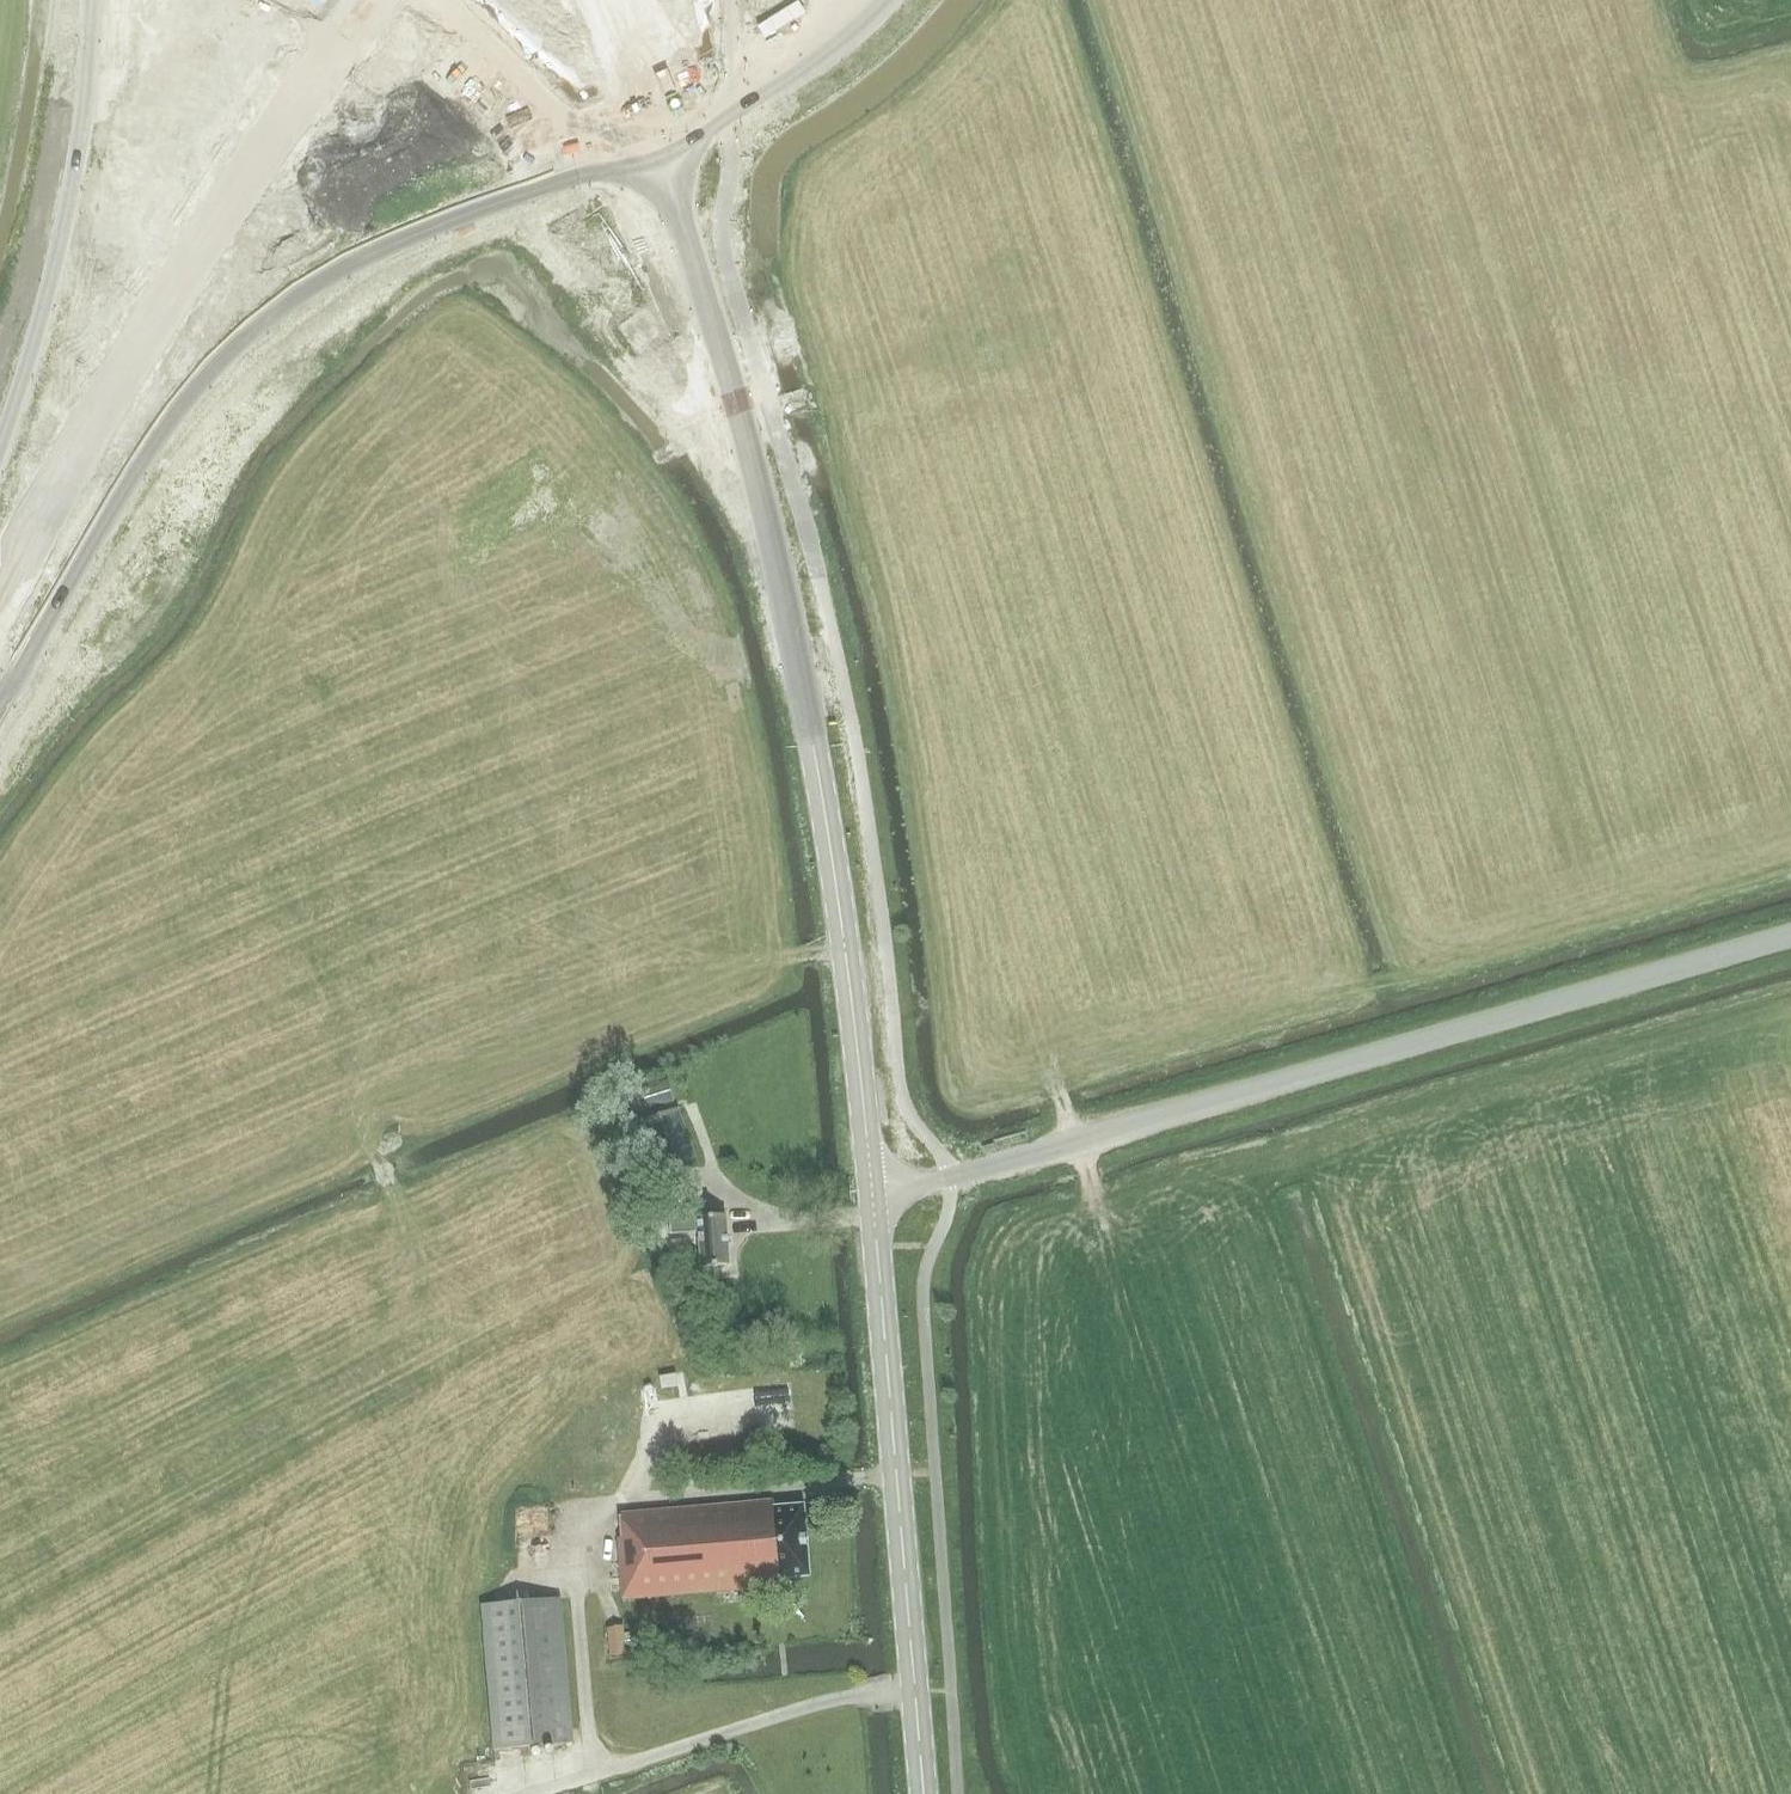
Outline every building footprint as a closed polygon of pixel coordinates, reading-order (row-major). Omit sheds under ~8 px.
[(675,1101),(668,1078),(642,1086),(649,1109),(675,1101)] [(637,1124),(626,1095),(610,1101),(641,1186),(663,1178),(664,1182),(700,1168),(677,1109),(637,1124)] [(699,1216),(699,1214),(698,1210),(670,1212),(671,1236),(700,1234),(703,1266),(730,1264),(726,1214),(699,1216)] [(662,1387),(679,1384),(676,1372),(660,1375),(662,1387)] [(788,1577),(810,1575),(804,1503),(775,1506),(775,1499),(620,1512),(622,1536),(618,1536),(622,1576),(611,1577),(612,1590),(623,1589),(624,1598),(767,1587),(767,1586),(789,1584),(788,1577)] [(561,1599),(482,1606),(494,1749),(573,1743),(561,1599)] [(626,1657),(624,1627),(608,1628),(611,1659),(626,1657)]
